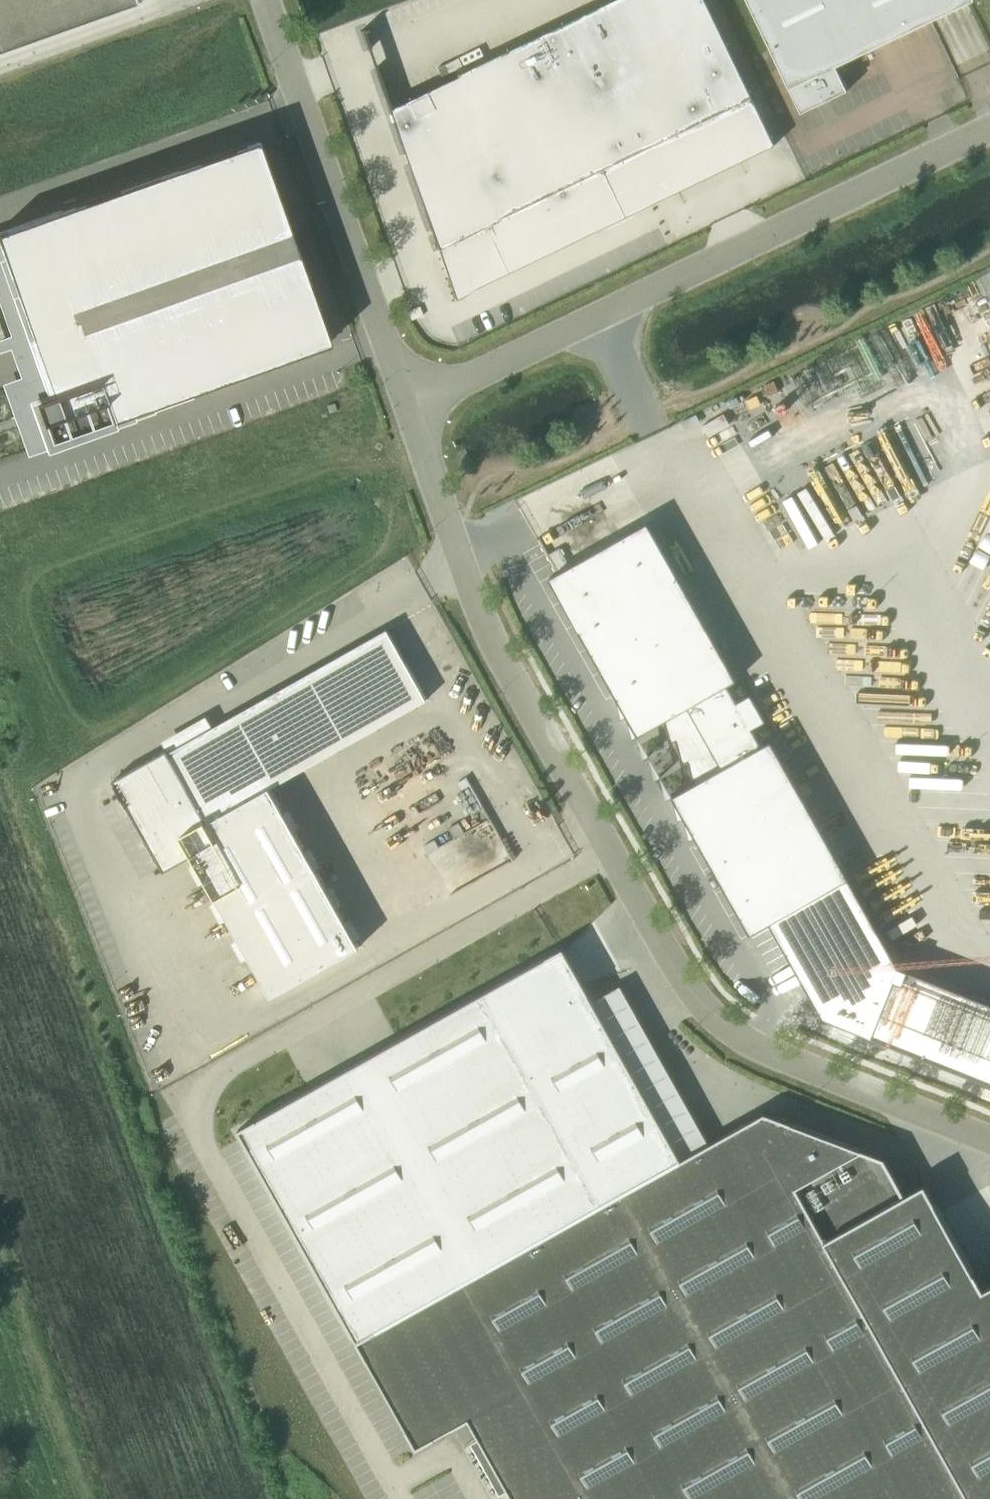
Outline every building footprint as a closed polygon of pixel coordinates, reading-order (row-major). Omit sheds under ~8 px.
[(362,31),(368,29),(369,29),(368,27),(361,30),(437,249),(488,224),(511,272),(548,254),(580,234),(583,237),(650,205),(627,158),(754,97),(708,0),(611,0),(402,100),(389,107),(362,31)] [(931,19),(973,0),(748,0),(802,112),(848,90),(836,65),(931,19)] [(0,232),(0,245),(46,374),(10,387),(32,448),(51,441),(51,442),(192,392),(330,343),(258,140),(18,225),(19,225),(0,232)] [(634,738),(637,736),(639,735),(665,720),(672,743),(676,740),(683,763),(688,760),(694,783),(673,795),(679,818),(684,816),(690,839),(695,836),(751,933),(770,923),(823,1017),(871,1036),(899,965),(899,964),(850,878),(772,739),(762,745),(753,728),(767,720),(751,693),(737,701),(728,684),(738,679),(649,521),(571,565),(560,547),(549,553),(560,571),(549,577),(616,695),(622,718),(627,715),(634,738)] [(269,998),(358,948),(269,789),(321,759),(281,689),(385,631),(424,700),(422,702),(426,701),(385,629),(188,740),(187,738),(139,765),(140,766),(112,781),(123,801),(118,804),(125,815),(129,812),(136,824),(135,825),(162,872),(190,857),(269,998)] [(984,1287),(925,1182),(906,1193),(885,1157),(768,1110),(358,1339),(417,1447),(470,1418),(515,1498),(519,1498),(531,1493),(534,1498),(989,1498),(989,1284),(984,1287)]
